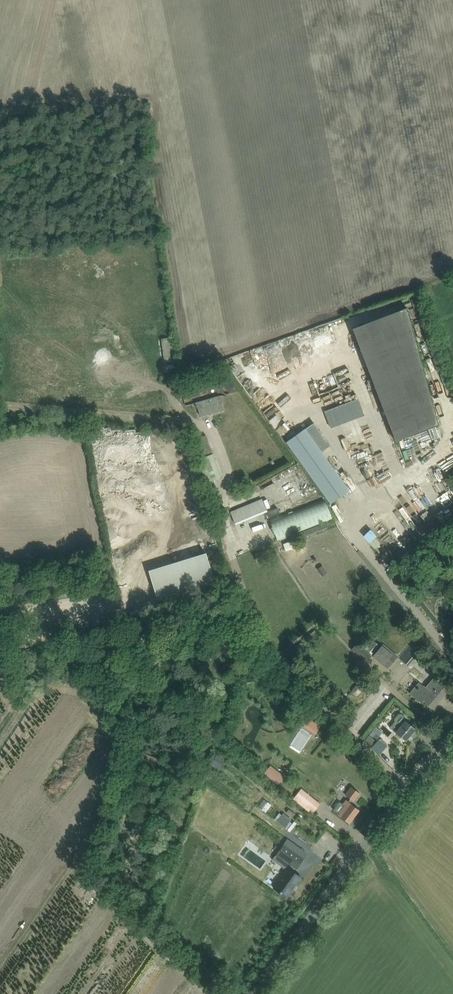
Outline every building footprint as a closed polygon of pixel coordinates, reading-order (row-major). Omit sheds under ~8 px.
[(396,440),(438,424),(407,307),(353,328),(396,440)] [(355,384),(348,386),(353,401),(360,399),(355,384)] [(321,386),(322,394),(331,393),(330,385),(321,386)] [(337,403),(340,403),(340,397),(334,397),(334,394),(330,394),(331,413),(337,413),(337,403)] [(198,409),(200,417),(223,410),(221,402),(222,402),(219,395),(195,402),(197,409),(198,409)] [(317,404),(322,414),(331,410),(327,400),(317,404)] [(339,409),(341,417),(351,414),(349,406),(339,409)] [(330,424),(336,423),(333,411),(327,412),(330,424)] [(295,427),(302,422),(299,418),(292,423),(295,427)] [(331,502),(348,490),(304,429),(287,441),(331,502)] [(441,447),(428,451),(431,461),(444,456),(441,447)] [(213,454),(198,459),(206,483),(222,477),(213,454)] [(389,460),(378,462),(381,474),(392,471),(389,460)] [(346,480),(351,477),(345,467),(340,471),(346,480)] [(276,539),(332,517),(324,498),(268,520),(276,539)] [(267,511),(266,511),(269,517),(280,512),(278,507),(267,511)] [(409,523),(417,532),(421,528),(413,519),(409,523)] [(386,536),(379,542),(385,548),(391,542),(386,536)] [(283,543),(284,545),(286,551),(302,544),(300,537),(283,543)] [(449,549),(445,560),(452,564),(452,551),(449,549)] [(264,551),(254,554),(257,562),(267,559),(264,551)] [(148,570),(158,602),(216,585),(206,552),(148,570)] [(444,620),(451,628),(452,626),(452,620),(449,615),(444,620)] [(417,642),(402,659),(409,664),(424,647),(417,642)] [(358,644),(352,651),(366,663),(372,656),(358,644)] [(388,667),(398,655),(383,644),(382,645),(374,655),(388,667)] [(423,704),(425,701),(425,702),(433,708),(438,702),(438,701),(442,696),(443,696),(448,690),(440,683),(434,678),(427,688),(420,682),(410,693),(423,704)] [(300,713),(295,721),(301,725),(306,717),(300,713)] [(395,719),(395,721),(390,727),(405,741),(410,735),(412,737),(415,737),(419,733),(418,731),(410,724),(406,720),(406,717),(401,714),(399,714),(395,719)] [(375,727),(370,734),(376,738),(381,731),(375,727)] [(387,746),(379,739),(378,738),(370,747),(372,748),(379,754),(387,746)] [(217,754),(211,763),(218,768),(224,758),(217,754)] [(270,765),(264,772),(269,777),(275,769),(270,765)] [(338,812),(337,814),(341,817),(349,823),(359,810),(351,804),(351,803),(350,803),(353,800),(353,801),(359,793),(351,787),(345,795),(351,798),(348,801),(346,800),(343,803),(339,801),(333,809),(338,812)] [(320,802),(301,788),(295,796),(314,810),(320,802)] [(266,800),(261,808),(268,812),(273,804),(266,800)] [(277,819),(288,831),(295,824),(285,812),(277,819)] [(301,877),(292,871),(295,867),(296,868),(303,858),(283,844),(276,854),(291,865),(289,868),(288,867),(274,888),(287,897),(301,877)]
